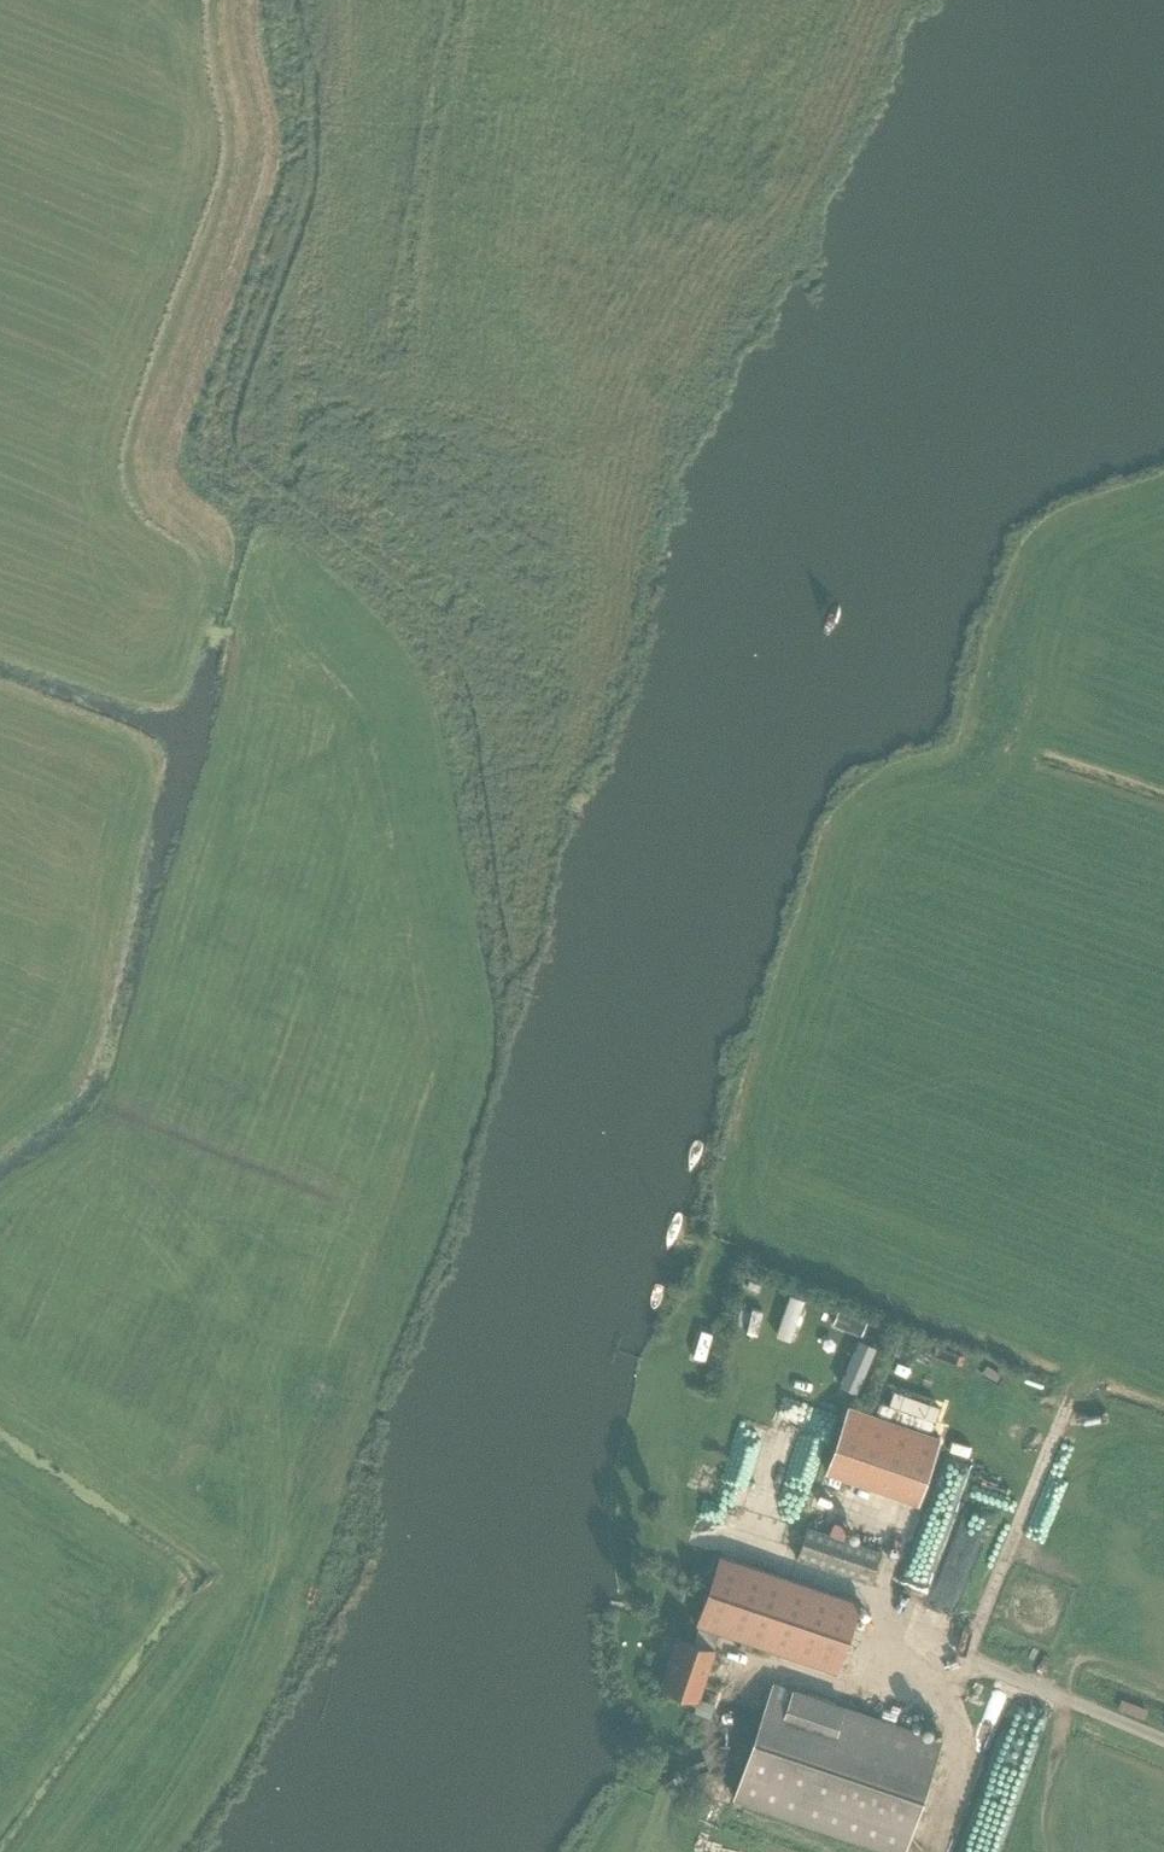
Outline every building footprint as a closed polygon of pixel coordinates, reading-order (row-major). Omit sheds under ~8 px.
[(794,1345),(805,1302),(789,1298),(778,1341),(794,1345)] [(759,1336),(764,1311),(741,1307),(736,1332),(759,1336)] [(846,1313),(839,1310),(833,1324),(840,1327),(846,1313)] [(877,1347),(859,1340),(840,1386),(857,1393),(877,1347)] [(775,1427),(738,1416),(727,1458),(759,1467),(749,1503),(772,1509),(788,1452),(820,1460),(836,1401),(815,1395),(814,1400),(785,1392),(775,1427)] [(918,1502),(940,1438),(848,1406),(826,1470),(918,1502)] [(882,1552),(855,1542),(819,1531),(807,1527),(797,1559),(871,1584),(882,1552)] [(719,1632),(837,1672),(860,1603),(719,1556),(696,1624),(699,1625),(693,1642),(677,1636),(660,1689),(699,1702),(717,1649),(713,1648),(719,1632)] [(891,1851),(903,1851),(941,1740),(774,1683),(735,1799),(891,1851)]
